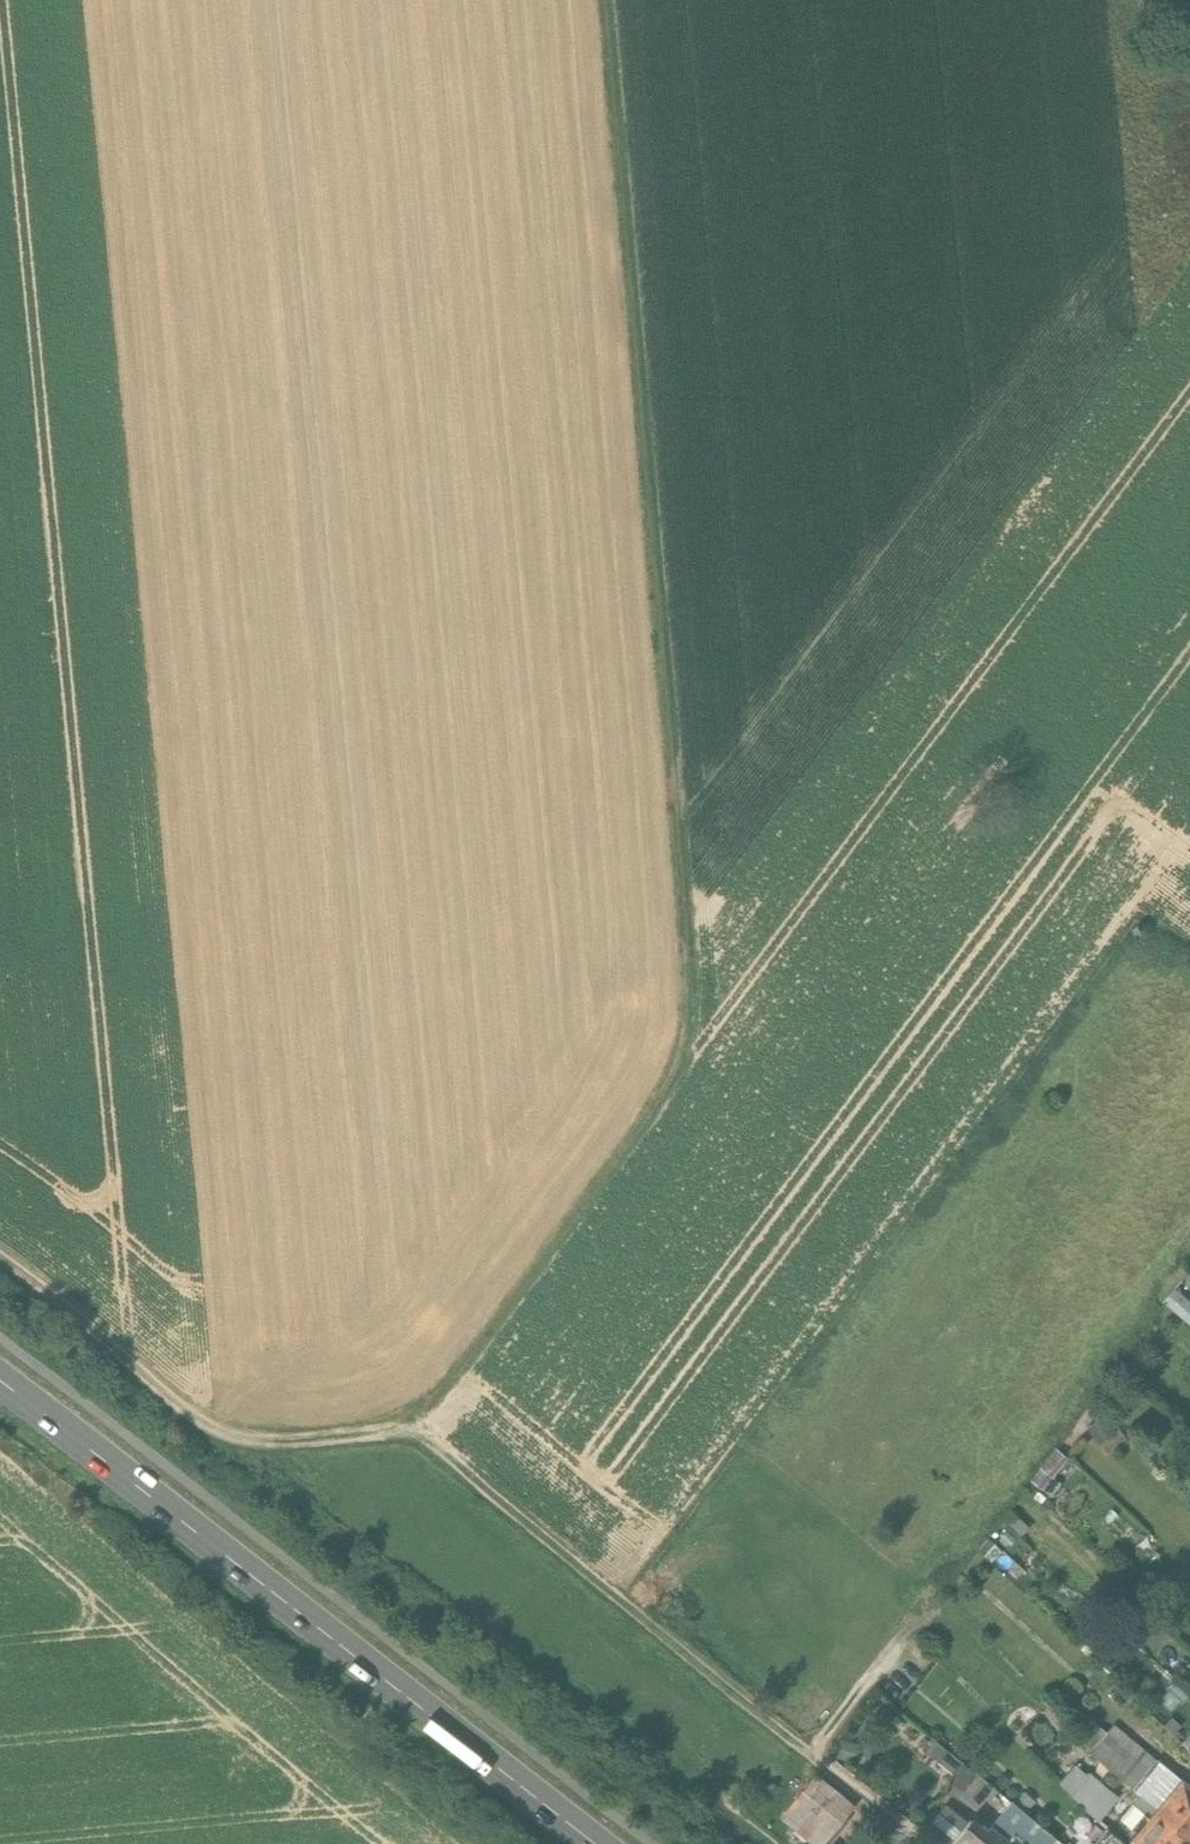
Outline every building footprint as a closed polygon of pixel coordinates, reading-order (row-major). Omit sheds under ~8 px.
[(1187,1314),(1189,1310),(1189,1296),(1178,1288),(1168,1301),(1187,1314)] [(1098,1446),(1116,1434),(1103,1415),(1085,1427),(1098,1446)] [(1031,1481),(1051,1496),(1060,1484),(1050,1477),(1066,1456),(1057,1447),(1031,1481)] [(1011,1510),(1001,1521),(1018,1536),(1028,1526),(1011,1510)] [(990,1564),(1001,1553),(987,1540),(978,1552),(990,1564)] [(1189,1696),(1189,1691),(1174,1677),(1163,1689),(1181,1706),(1189,1696)] [(1089,1753),(1132,1789),(1157,1759),(1113,1724),(1106,1733),(1091,1751),(1089,1753)] [(1091,1751),(1106,1733),(1096,1725),(1082,1743),(1091,1751)] [(919,1746),(951,1773),(962,1761),(930,1733),(919,1746)] [(1180,1744),(1189,1752),(1189,1733),(1180,1744)] [(839,1739),(833,1757),(858,1765),(864,1747),(839,1739)] [(1132,1789),(1141,1797),(1156,1810),(1181,1780),(1157,1759),(1132,1789)] [(1083,1808),(1097,1820),(1117,1796),(1091,1773),(1087,1778),(1076,1768),(1060,1785),(1083,1808)] [(815,1776),(781,1819),(812,1843),(824,1843),(854,1808),(815,1776)] [(1189,1843),(1189,1787),(1181,1780),(1156,1810),(1153,1813),(1189,1843)] [(1013,1803),(1025,1813),(1034,1802),(1022,1792),(1013,1803)] [(1156,1810),(1141,1797),(1122,1821),(1136,1833),(1153,1813),(1156,1810)] [(1010,1843),(1053,1843),(1056,1840),(1025,1813),(1013,1803),(1010,1801),(990,1827),(1010,1843)] [(946,1843),(951,1843),(968,1823),(945,1805),(926,1828),(946,1843)] [(1088,1831),(1097,1820),(1083,1808),(1073,1819),(1088,1831)] [(1153,1813),(1136,1833),(1127,1843),(1189,1843),(1153,1813)] [(990,1827),(985,1833),(969,1821),(968,1823),(951,1843),(1010,1843),(990,1827)] [(1106,1828),(1093,1843),(1125,1843),(1106,1828)]
